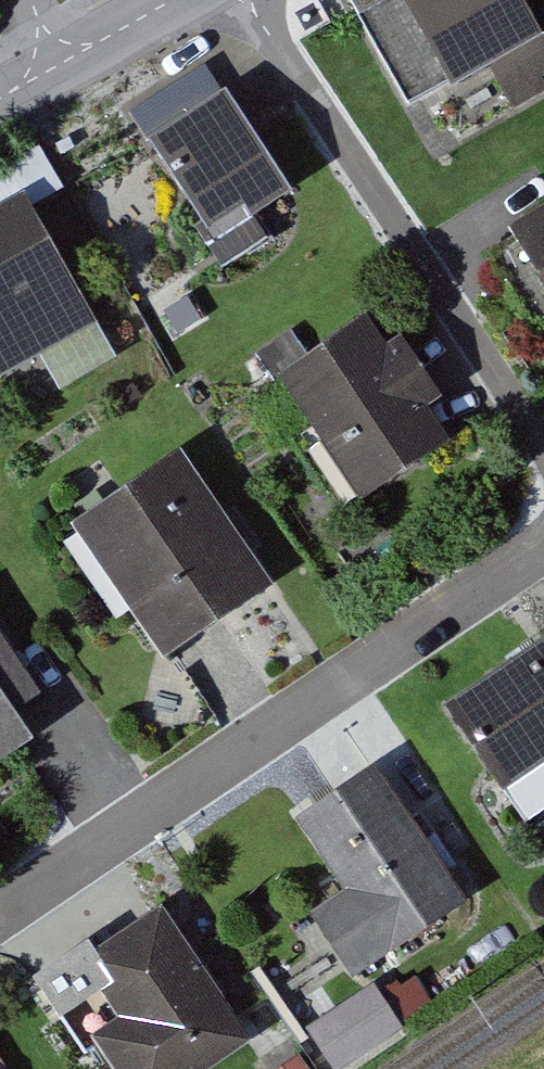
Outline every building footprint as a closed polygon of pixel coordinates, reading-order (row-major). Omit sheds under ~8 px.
[(429,99),(543,38),(543,21),(533,0),(376,0),(429,99)] [(236,85),(155,138),(218,235),(300,183),(236,85)] [(0,214),(0,377),(0,378),(101,319),(29,197),(0,214)] [(372,324),(289,383),(370,497),(453,438),(372,324)] [(181,457),(77,524),(163,657),(267,590),(181,457)] [(35,742),(17,715),(45,697),(0,628),(0,765),(35,742)] [(447,707),(501,791),(543,764),(543,645),(447,707)] [(379,772),(299,823),(345,896),(314,916),(354,978),(466,907),(379,772)] [(34,980),(59,1019),(103,990),(123,1021),(96,1039),(116,1068),(216,1068),(249,1048),(161,913),(96,954),(90,944),(34,980)] [(398,982),(383,991),(401,1022),(431,1003),(416,979),(402,988),(398,982)] [(307,1031),(332,1068),(338,1068),(399,1030),(372,989),(307,1031)] [(299,1058),(282,1068),(306,1068),(299,1058)]
